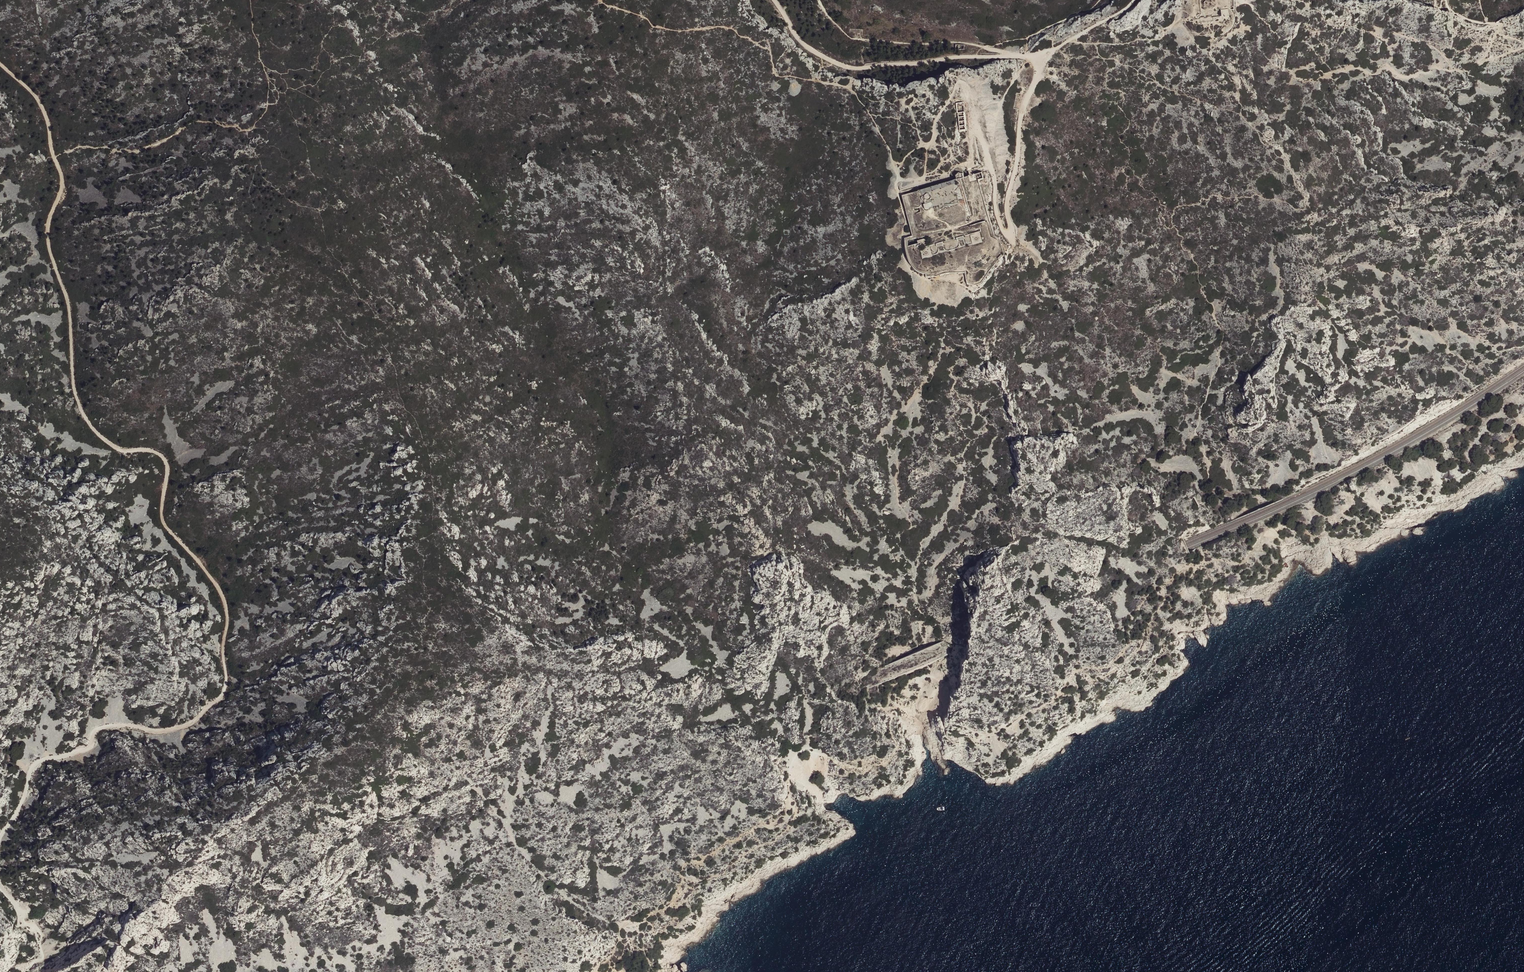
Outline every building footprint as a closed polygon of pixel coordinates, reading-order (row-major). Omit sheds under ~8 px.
[(963,103),(956,103),(959,131),(966,130),(963,103)] [(918,192),(902,196),(912,235),(904,238),(906,249),(906,255),(909,262),(913,268),(916,271),(919,273),(924,274),(927,277),(933,276),(936,277),(942,274),(947,273),(965,272),(967,283),(975,285),(982,282),(989,271),(1004,254),(999,238),(994,235),(979,180),(983,179),(981,172),(971,174),(964,176),(963,173),(958,172),(954,175),(956,179),(951,181),(918,190),(918,192)] [(1444,453),(1447,451),(1443,443),(1435,447),(1438,453),(1444,453)]
